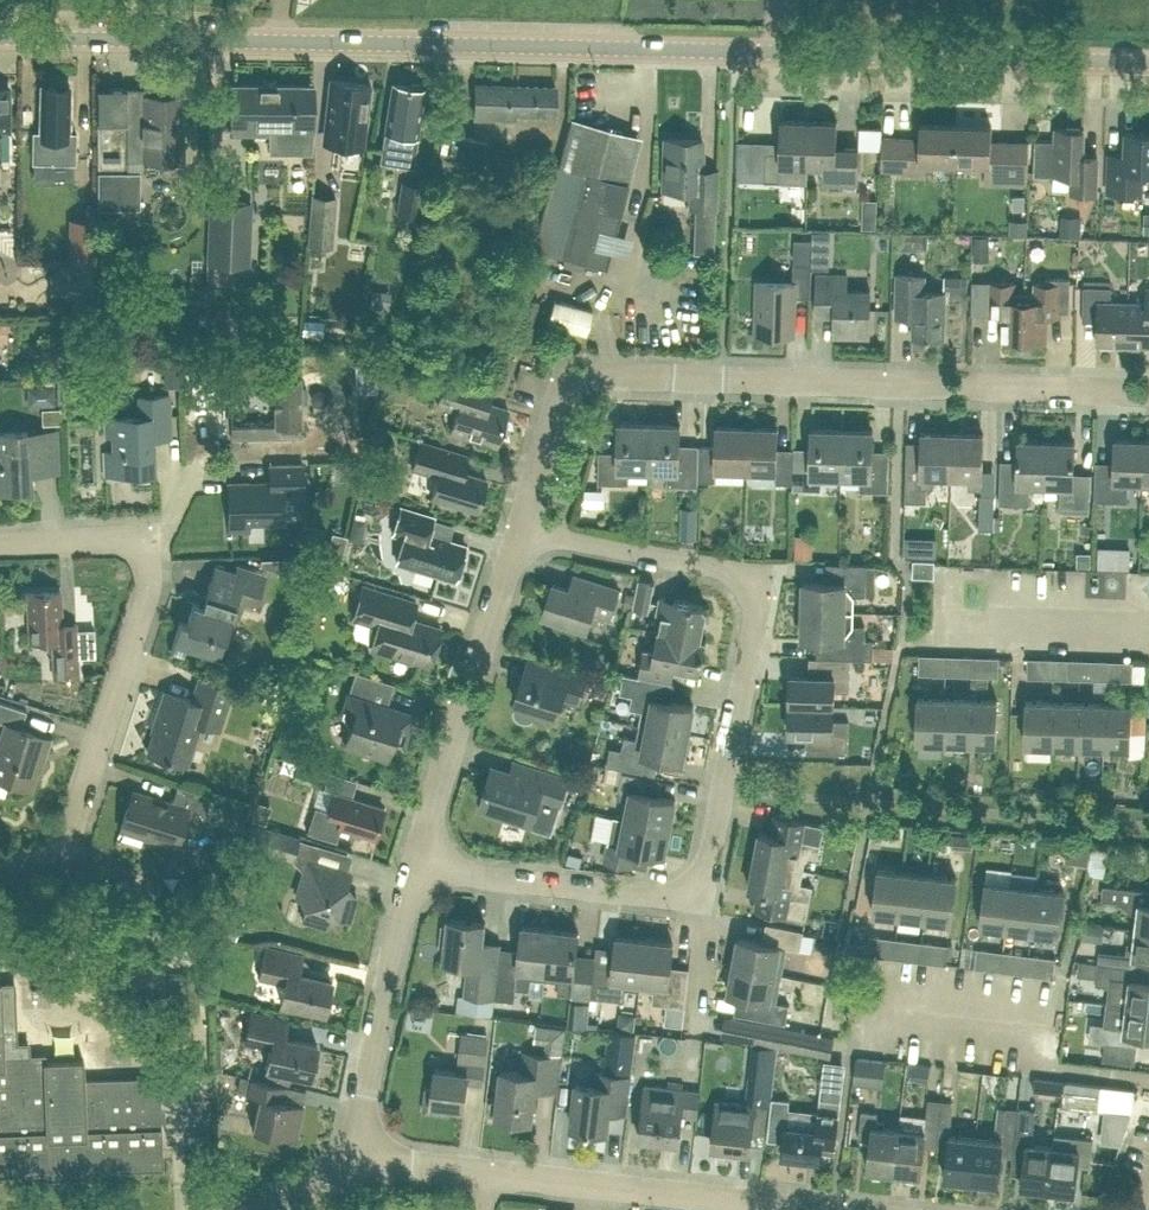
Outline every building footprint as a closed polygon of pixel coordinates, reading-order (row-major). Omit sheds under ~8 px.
[(362,141),(370,80),(330,75),(322,136),(362,141)] [(56,79),(54,83),(40,83),(39,129),(32,128),(32,159),(75,160),(75,129),(67,129),(68,83),(65,83),(63,79),(56,79)] [(421,86),(420,81),(412,79),(411,84),(392,81),(379,158),(412,163),(425,87),(421,86)] [(553,113),(554,84),(473,81),(472,116),(515,117),(516,111),(553,113)] [(315,83),(233,83),(232,83),(231,131),(270,132),(271,152),(314,154),(314,122),(315,83)] [(143,155),(143,90),(143,85),(97,85),(97,204),(96,204),(96,222),(139,222),(139,204),(138,204),(138,168),(125,168),(125,154),(143,155)] [(143,90),(143,155),(154,155),(154,156),(157,156),(157,161),(157,163),(158,165),(159,167),(160,169),(161,170),(163,171),(165,172),(167,173),(169,173),(171,173),(173,172),(175,171),(176,170),(178,169),(179,167),(180,165),(180,163),(180,161),(180,156),(181,156),(181,90),(143,90)] [(852,134),(866,135),(867,111),(853,111),(852,134)] [(571,116),(558,162),(556,161),(533,245),(565,254),(562,263),(582,269),(584,259),(604,265),(639,140),(582,124),(584,119),(571,116)] [(810,119),(781,119),(781,145),(750,144),(749,179),(765,180),(792,181),(793,164),(809,165),(810,119)] [(809,165),(824,165),(823,182),(845,182),(844,189),(857,189),(857,183),(858,183),(859,146),(836,146),(837,120),(810,119),(809,165)] [(956,124),(921,123),(920,137),(882,136),(881,169),(925,170),(926,160),(955,160),(956,124)] [(955,160),(985,161),(985,181),(1028,182),(1030,140),(992,139),(993,125),(956,124),(955,160)] [(1085,128),(1056,127),(1056,139),(1036,138),(1035,174),(1056,174),(1073,174),(1072,190),(1097,191),(1099,155),(1084,155),(1085,128)] [(477,173),(484,138),(441,130),(434,164),(477,173)] [(1111,161),(1109,190),(1146,192),(1147,169),(1148,169),(1148,131),(1127,130),(1126,154),(1111,153),(1111,161)] [(664,137),(663,187),(691,188),(691,207),(716,208),(717,167),(702,166),(703,138),(664,137)] [(427,185),(413,183),(403,181),(397,214),(421,219),(427,185)] [(332,246),(336,195),(309,193),(306,244),(332,246)] [(210,260),(248,262),(251,200),(212,198),(210,260)] [(1067,230),(1101,230),(1102,201),(1067,200),(1067,230)] [(73,261),(93,262),(92,222),(73,222),(73,261)] [(813,238),(812,266),(829,267),(830,229),(813,228),(813,238)] [(812,266),(813,238),(795,238),(794,262),(795,262),(794,282),(758,280),(756,331),(792,333),(794,296),(811,296),(812,266)] [(103,270),(123,271),(123,255),(104,255),(103,270)] [(95,266),(72,265),(52,263),(51,298),(94,299),(94,292),(95,266)] [(816,273),(815,316),(833,316),(832,334),(869,335),(870,289),(847,289),(847,274),(816,273)] [(898,273),(896,301),(896,316),(914,317),(913,336),(944,337),(946,291),(928,291),(928,274),(898,273)] [(1022,339),(1023,298),(1013,297),(1014,280),(988,279),(987,314),(1001,314),(1000,338),(1022,339)] [(1128,342),(1129,300),(1112,300),(1113,281),(1084,279),(1083,319),(1097,319),(1096,341),(1128,342)] [(1023,298),(1022,339),(1045,339),(1046,316),(1059,316),(1060,282),(1034,281),(1033,298),(1023,298)] [(1148,343),(1148,287),(1147,287),(1147,301),(1129,300),(1128,342),(1148,343)] [(955,288),(954,304),(974,305),(975,289),(955,288)] [(583,331),(590,308),(552,297),(545,320),(583,331)] [(802,303),(803,324),(814,324),(814,302),(802,303)] [(0,330),(0,344),(12,344),(12,330),(0,330)] [(184,346),(184,372),(222,372),(222,345),(184,346)] [(166,359),(166,382),(178,382),(178,358),(166,359)] [(355,358),(355,368),(375,368),(375,358),(355,358)] [(299,386),(299,364),(228,366),(228,379),(274,378),(275,422),(229,422),(230,435),(300,434),(300,413),(306,413),(306,386),(299,386)] [(383,384),(405,387),(407,376),(385,372),(383,384)] [(455,380),(444,376),(436,403),(455,409),(449,430),(495,443),(506,407),(486,401),(490,388),(456,378),(455,380)] [(141,415),(113,416),(104,416),(105,435),(111,435),(112,451),(103,451),(104,473),(154,471),(154,453),(150,453),(150,444),(153,443),(153,429),(170,429),(169,394),(140,394),(141,415)] [(629,467),(649,467),(650,424),(619,423),(618,450),(599,450),(598,481),(628,482),(629,467)] [(698,484),(698,481),(699,453),(681,452),(681,425),(650,424),(649,467),(666,468),(665,483),(698,484)] [(700,445),(699,453),(698,481),(716,481),(716,469),(745,469),(746,427),(717,426),(716,446),(700,445)] [(776,483),(794,484),(795,457),(796,449),(777,448),(778,428),(746,427),(745,469),(777,470),(776,483)] [(25,428),(0,430),(0,487),(28,486),(27,465),(37,465),(37,469),(55,468),(54,431),(26,432),(25,428)] [(822,474),(841,475),(843,429),(813,428),(812,457),(795,457),(794,484),(794,488),(822,489),(822,474)] [(843,429),(841,475),(861,475),(861,490),(888,491),(889,460),(874,459),(875,430),(843,429)] [(907,463),(906,501),(927,502),(927,487),(935,487),(935,474),(952,474),(953,433),(923,432),(922,463),(907,463)] [(953,433),(952,474),(969,475),(968,488),(982,489),(984,434),(953,433)] [(1129,481),(1143,481),(1145,439),(1117,438),(1116,462),(1097,461),(1095,500),(1129,501),(1129,481)] [(474,510),(485,477),(462,470),(467,454),(418,439),(410,466),(436,474),(429,496),(474,510)] [(1046,484),(1048,441),(1019,440),(1018,471),(1002,471),(1001,504),(1030,504),(1031,483),(1046,484)] [(1076,442),(1048,441),(1046,484),(1062,484),(1061,506),(1091,507),(1092,473),(1075,473),(1076,442)] [(227,532),(247,532),(247,522),(279,522),(279,491),(302,491),(302,463),(268,464),(269,480),(226,481),(227,532)] [(605,514),(610,493),(594,490),(589,510),(605,514)] [(993,528),(995,493),(979,493),(978,528),(993,528)] [(401,506),(393,533),(404,536),(397,560),(456,577),(466,545),(429,534),(434,516),(401,506)] [(695,536),(696,512),(679,511),(679,536),(695,536)] [(361,527),(364,516),(352,513),(350,524),(361,527)] [(802,536),(808,560),(823,556),(817,532),(802,536)] [(1130,547),(1099,546),(1098,566),(1129,567),(1130,547)] [(286,556),(261,557),(259,564),(281,571),(280,575),(299,584),(306,565),(309,555),(286,556)] [(933,576),(933,575),(934,569),(934,559),(913,558),(913,576),(933,576)] [(264,573),(234,563),(232,571),(213,564),(200,603),(190,600),(183,620),(177,618),(167,648),(180,652),(183,643),(216,654),(239,586),(257,593),(264,573)] [(802,582),(801,610),(852,612),(853,596),(864,597),(865,566),(832,564),(832,583),(802,582)] [(882,589),(900,591),(901,574),(883,572),(882,589)] [(619,588),(573,573),(569,588),(552,582),(542,613),(587,627),(592,611),(610,616),(619,588)] [(634,608),(650,611),(656,581),(640,578),(634,608)] [(354,616),(378,623),(371,645),(430,663),(441,626),(413,618),(418,601),(364,584),(354,616)] [(61,621),(60,589),(26,591),(28,639),(50,638),(52,675),(77,674),(74,621),(61,621)] [(701,637),(701,636),(706,608),(703,602),(658,593),(655,611),(661,612),(658,629),(701,637)] [(852,612),(801,610),(800,639),(829,640),(829,659),(850,659),(873,660),(873,657),(893,658),(896,646),(873,645),(873,641),(864,640),(864,626),(852,626),(852,612)] [(644,647),(639,674),(673,681),(676,665),(699,669),(699,671),(701,671),(707,637),(706,637),(705,638),(701,637),(658,629),(654,649),(644,647)] [(944,672),(945,654),(918,653),(918,671),(944,672)] [(971,673),(972,655),(945,654),(944,672),(971,673)] [(972,655),(971,673),(997,674),(998,656),(972,655)] [(1051,676),(1052,657),(1026,656),(1026,675),(1051,676)] [(516,700),(518,701),(515,710),(517,715),(521,718),(526,719),(531,719),(536,717),(539,707),(559,714),(565,694),(579,699),(587,675),(530,657),(520,686),(524,687),(520,699),(517,697),(516,700)] [(1078,677),(1078,658),(1052,657),(1051,676),(1078,677)] [(788,677),(787,705),(833,707),(834,692),(849,693),(850,659),(829,659),(815,658),(815,678),(788,677)] [(1104,678),(1104,659),(1078,658),(1078,677),(1104,678)] [(1104,659),(1104,678),(1131,678),(1145,679),(1146,663),(1132,663),(1132,660),(1104,659)] [(643,709),(640,723),(690,732),(695,704),(672,700),(676,681),(624,671),(620,691),(633,694),(631,707),(643,709)] [(219,728),(222,719),(232,687),(199,677),(192,699),(164,690),(156,715),(160,716),(148,752),(185,764),(199,722),(219,728)] [(405,732),(411,712),(347,692),(341,711),(348,727),(343,742),(386,756),(394,728),(405,732)] [(942,742),(943,698),(916,697),(915,741),(942,742)] [(969,743),(970,699),(943,698),(942,742),(969,743)] [(970,699),(969,743),(995,744),(997,700),(970,699)] [(48,734),(19,725),(24,708),(0,700),(0,720),(2,720),(0,727),(0,776),(28,785),(38,755),(41,756),(48,734)] [(1049,745),(1050,701),(1024,700),(1023,744),(1049,745)] [(1075,746),(1077,702),(1050,701),(1049,745),(1075,746)] [(1101,746),(1103,703),(1077,702),(1075,746),(1101,746)] [(1103,703),(1101,746),(1128,747),(1129,703),(1103,703)] [(833,707),(787,705),(786,736),(813,736),(813,754),(847,755),(848,722),(833,722),(833,707)] [(610,717),(606,734),(622,737),(625,720),(610,717)] [(690,732),(640,723),(638,736),(626,734),(623,748),(612,746),(608,765),(658,774),(661,755),(685,760),(690,732)] [(312,782),(315,773),(327,776),(329,770),(298,760),(293,776),(312,782)] [(505,811),(553,826),(561,802),(557,801),(565,776),(528,764),(523,778),(493,769),(483,799),(507,806),(505,811)] [(630,799),(627,816),(672,825),(678,797),(649,791),(652,776),(624,770),(618,797),(630,799)] [(590,802),(592,779),(574,778),(572,800),(590,802)] [(204,814),(210,795),(176,783),(169,802),(131,790),(118,826),(174,845),(186,808),(204,814)] [(328,809),(323,808),(317,826),(340,833),(341,827),(374,837),(384,805),(351,795),(334,790),(334,791),(328,809)] [(672,825),(627,816),(615,815),(612,832),(607,857),(635,863),(638,847),(667,853),(672,825)] [(760,832),(754,858),(805,869),(807,856),(819,858),(826,826),(775,815),(771,834),(760,832)] [(244,844),(293,859),(300,836),(251,821),(244,844)] [(974,834),(954,832),(953,844),(973,846),(974,834)] [(566,859),(581,863),(583,853),(569,849),(566,859)] [(347,917),(354,893),(349,892),(345,884),(349,871),(305,858),(294,894),(299,895),(304,904),(300,916),(324,923),(326,918),(334,914),(347,917)] [(805,869),(754,858),(749,887),(760,889),(756,909),(807,919),(813,886),(802,883),(805,869)] [(905,871),(879,867),(873,912),(900,915),(905,871)] [(131,895),(136,878),(110,870),(104,886),(131,895)] [(932,874),(905,871),(900,915),(926,919),(932,874)] [(959,878),(932,874),(926,919),(953,922),(959,878)] [(1006,928),(1012,885),(985,881),(980,925),(1006,928)] [(1033,931),(1038,888),(1012,885),(1006,928),(1033,931)] [(1135,928),(1148,930),(1148,891),(1107,887),(1106,900),(1118,901),(1137,917),(1135,928)] [(1038,888),(1033,931),(1059,935),(1064,891),(1038,888)] [(501,955),(502,940),(485,938),(487,922),(449,918),(448,925),(443,925),(440,945),(445,945),(443,961),(469,964),(465,995),(496,1000),(501,955)] [(740,937),(734,965),(781,974),(786,947),(801,950),(801,949),(807,950),(811,934),(805,933),(805,931),(772,924),(768,943),(740,937)] [(520,957),(501,955),(496,1000),(516,1001),(517,989),(531,990),(532,978),(546,980),(551,930),(523,927),(520,957)] [(1147,968),(1148,958),(1148,930),(1135,928),(1134,943),(1127,942),(1126,954),(1100,951),(1098,963),(1147,968)] [(560,981),(559,993),(592,996),(595,963),(576,961),(579,933),(551,930),(546,980),(560,981)] [(868,933),(867,941),(866,952),(879,954),(881,935),(868,933)] [(595,963),(592,996),(625,1000),(626,988),(642,989),(647,939),(617,936),(614,965),(595,963)] [(896,937),(893,956),(907,957),(909,939),(896,937)] [(647,939),(642,989),(654,991),(653,1003),(687,1007),(691,973),(671,971),(674,942),(647,939)] [(920,959),(932,961),(935,942),(922,940),(920,959)] [(1000,968),(1002,950),(976,946),(973,965),(1000,968)] [(322,1010),(329,977),(295,970),(298,957),(261,949),(255,976),(281,981),(277,1001),(322,1010)] [(1027,972),(1029,953),(1002,950),(1000,968),(1027,972)] [(1029,953),(1027,972),(1052,975),(1055,956),(1029,953)] [(1098,963),(1096,984),(1117,987),(1117,989),(1128,990),(1127,1005),(1148,1007),(1148,980),(1145,980),(1147,968),(1098,963)] [(775,1003),(781,974),(734,965),(728,993),(759,999),(755,1017),(786,1024),(790,1006),(775,1003)] [(47,1169),(47,1176),(88,1174),(88,1168),(161,1165),(157,1075),(84,1077),(83,1058),(44,1060),(44,1053),(26,1054),(26,1040),(14,1041),(12,980),(0,980),(0,1171),(47,1169)] [(579,1024),(587,1025),(588,1019),(590,1001),(572,999),(569,1023),(579,1024)] [(1127,1005),(1108,1003),(1105,1023),(1091,1022),(1090,1029),(1091,1029),(1089,1041),(1107,1042),(1105,1059),(1136,1063),(1138,1045),(1133,1045),(1134,1033),(1148,1035),(1148,1007),(1127,1005)] [(269,1045),(265,1066),(268,1067),(266,1076),(289,1081),(291,1071),(310,1075),(316,1042),(284,1036),(287,1023),(284,1022),(286,1013),(264,1008),(262,1018),(250,1015),(244,1040),(269,1045)] [(757,1040),(760,1021),(726,1015),(723,1033),(757,1040)] [(760,1021),(757,1040),(829,1055),(833,1036),(760,1021)] [(546,1054),(558,1055),(562,1026),(537,1023),(534,1041),(547,1043),(546,1054)] [(587,1126),(587,1128),(608,1130),(611,1099),(626,1101),(633,1032),(608,1029),(604,1070),(598,1070),(596,1083),(576,1081),(572,1124),(587,1126)] [(467,1082),(480,1084),(484,1085),(490,1037),(463,1034),(458,1071),(435,1068),(432,1088),(425,1087),(423,1110),(448,1114),(449,1107),(464,1108),(467,1082)] [(554,1088),(558,1055),(546,1054),(525,1051),(522,1071),(500,1069),(494,1114),(530,1119),(535,1086),(554,1088)] [(855,1083),(884,1086),(887,1060),(858,1056),(855,1083)] [(766,1069),(766,1090),(777,1090),(777,1069),(766,1069)] [(284,1084),(250,1077),(250,1076),(240,1074),(237,1089),(247,1091),(247,1093),(259,1095),(252,1128),(296,1138),(303,1104),(281,1099),(284,1084)] [(1066,1080),(1064,1090),(1098,1093),(1100,1093),(1100,1088),(1101,1084),(1090,1083),(1066,1080)] [(648,1084),(642,1138),(681,1142),(685,1114),(699,1116),(702,1090),(648,1084)] [(790,1099),(774,1097),(769,1136),(785,1138),(783,1154),(821,1158),(823,1144),(824,1136),(836,1138),(840,1100),(841,1090),(829,1089),(828,1097),(821,1097),(820,1110),(820,1113),(818,1129),(787,1125),(789,1106),(790,1099)] [(1064,1090),(1062,1105),(1098,1109),(1098,1108),(1100,1093),(1098,1093),(1064,1090)] [(930,1098),(926,1131),(938,1133),(942,1099),(930,1098)] [(718,1106),(713,1146),(751,1150),(753,1128),(766,1130),(768,1107),(723,1101),(718,1106)] [(1014,1142),(1018,1108),(1006,1106),(1002,1140),(1003,1140),(1014,1142)] [(1021,1186),(1047,1189),(1052,1146),(1032,1143),(1037,1110),(1018,1108),(1010,1173),(1022,1175),(1021,1186)] [(1130,1112),(1102,1108),(1101,1122),(1125,1127),(1130,1112)] [(867,1168),(894,1171),(900,1128),(885,1126),(886,1120),(877,1119),(878,1111),(863,1110),(859,1139),(870,1140),(867,1168)] [(900,1128),(894,1171),(921,1174),(924,1147),(926,1131),(900,1128)] [(944,1177),(971,1180),(976,1137),(950,1134),(948,1150),(947,1150),(944,1177)] [(1074,1192),(1077,1164),(1091,1166),(1094,1139),(1070,1136),(1068,1148),(1052,1146),(1047,1189),(1074,1192)] [(998,1184),(1003,1140),(1002,1140),(976,1137),(971,1180),(998,1184)] [(712,1186),(735,1187),(735,1174),(712,1174),(712,1186)]
